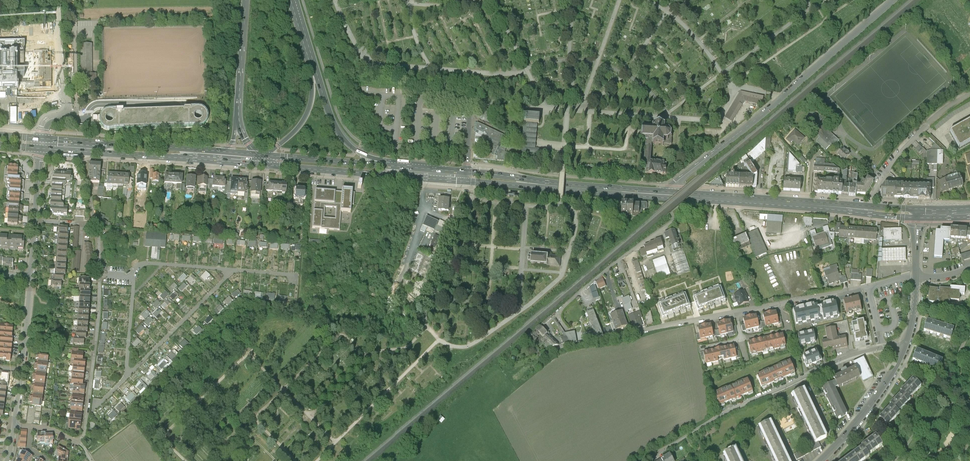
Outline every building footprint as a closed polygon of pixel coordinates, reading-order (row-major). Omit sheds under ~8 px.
[(0,41),(0,87),(3,87),(2,88),(9,88),(14,88),(14,87),(17,87),(17,70),(24,70),(24,51),(24,41),(0,41)] [(92,44),(80,44),(80,74),(85,74),(92,74),(92,44)] [(96,74),(92,74),(85,74),(85,86),(96,86),(96,74)] [(733,123),(745,103),(762,106),(764,97),(741,92),(726,119),(733,123)] [(106,128),(109,128),(113,127),(116,127),(124,127),(123,127),(184,126),(191,126),(194,126),(198,127),(202,126),(205,124),(207,121),(207,117),(207,114),(204,111),(201,109),(198,108),(191,108),(184,108),(184,109),(178,109),(123,110),(123,109),(121,109),(116,109),(109,109),(106,110),(103,111),(101,113),(101,115),(92,115),(92,117),(92,121),(93,123),(101,123),(101,124),(104,126),(106,128)] [(482,114),(477,112),(475,117),(490,124),(495,113),(485,108),(482,114)] [(805,119),(815,127),(820,123),(821,121),(824,118),(813,109),(805,119)] [(537,127),(537,126),(539,126),(540,117),(524,116),(523,124),(527,124),(524,159),(534,160),(534,157),(534,155),(536,155),(550,156),(551,150),(537,149),(535,149),(535,143),(537,127)] [(950,132),(959,149),(969,143),(969,121),(954,129),(950,132)] [(477,123),(476,132),(501,145),(505,136),(477,123)] [(669,129),(668,130),(665,130),(665,126),(666,126),(665,125),(665,124),(664,124),(664,125),(657,125),(655,124),(655,123),(654,123),(654,124),(654,125),(653,125),(654,126),(654,127),(653,127),(653,128),(652,129),(649,128),(650,127),(649,127),(649,128),(644,128),(644,127),(643,127),(643,128),(642,128),(642,129),(643,129),(643,131),(642,131),(642,130),(641,130),(641,133),(641,136),(642,136),(642,138),(641,138),(642,139),(642,140),(645,140),(646,141),(652,144),(653,144),(653,145),(654,145),(654,144),(663,145),(663,146),(664,146),(664,145),(665,145),(671,145),(671,146),(672,145),(671,145),(672,139),(672,138),(671,137),(672,134),(673,133),(672,133),(671,133),(669,130),(669,129)] [(833,149),(840,141),(833,135),(820,123),(815,127),(812,131),(833,149)] [(788,137),(786,139),(790,143),(792,140),(798,146),(805,139),(795,129),(788,137)] [(501,145),(476,132),(476,134),(475,142),(487,148),(485,152),(496,157),(500,148),(501,145)] [(750,164),(765,150),(765,149),(766,138),(766,137),(756,147),(752,151),(746,156),(742,159),(747,167),(738,172),(738,173),(740,176),(747,172),(749,175),(751,174),(753,177),(757,174),(750,164)] [(646,141),(644,168),(646,169),(646,173),(649,173),(649,174),(655,174),(663,175),(664,173),(666,173),(667,163),(664,163),(664,162),(658,162),(651,161),(650,161),(651,158),(651,157),(651,154),(651,151),(652,151),(652,150),(651,150),(652,147),(652,144),(646,141)] [(926,152),(926,164),(937,165),(937,151),(937,145),(935,144),(930,148),(931,150),(926,152)] [(500,148),(496,157),(497,158),(497,161),(508,162),(508,153),(505,153),(505,150),(500,148)] [(837,154),(837,155),(843,161),(850,154),(843,148),(841,151),(837,154)] [(789,152),(788,171),(802,173),(802,167),(799,166),(800,164),(789,152)] [(824,160),(815,159),(814,171),(824,172),(824,164),(824,160)] [(90,182),(99,183),(101,164),(89,163),(88,173),(90,182)] [(833,164),(824,164),(824,172),(839,173),(840,171),(833,164)] [(20,167),(8,166),(7,178),(10,179),(19,179),(19,178),(19,177),(20,167)] [(735,176),(734,176),(734,173),(731,173),(731,175),(727,175),(726,186),(739,187),(740,176),(737,176),(737,175),(735,175),(735,176)] [(129,175),(124,174),(123,186),(126,186),(126,189),(131,189),(132,188),(133,183),(131,182),(132,178),(129,177),(129,175)] [(939,181),(942,193),(963,188),(959,175),(954,177),(939,181)] [(52,191),(64,192),(64,197),(74,198),(75,190),(75,178),(53,176),(53,178),(53,183),(52,191)] [(147,177),(137,176),(136,186),(137,186),(143,186),(143,184),(147,185),(147,177)] [(173,176),(165,176),(165,184),(173,184),(173,176)] [(182,177),(173,176),(173,184),(181,185),(182,177)] [(753,177),(740,176),(739,187),(752,188),(753,177)] [(195,177),(187,177),(186,189),(195,190),(195,177)] [(208,178),(197,177),(196,186),(199,186),(207,187),(207,186),(208,179),(208,178)] [(710,185),(723,186),(719,178),(710,185)] [(929,201),(929,199),(936,199),(936,184),(934,184),(934,178),(926,178),(926,186),(925,200),(929,201)] [(19,200),(20,192),(20,191),(20,190),(21,179),(19,179),(10,179),(9,192),(9,197),(9,202),(19,203),(19,200)] [(238,194),(239,180),(232,179),(231,183),(231,192),(230,193),(238,194)] [(813,193),(821,193),(823,180),(814,179),(813,193)] [(855,187),(855,194),(864,195),(872,183),(867,179),(864,183),(861,181),(859,185),(859,187),(855,187)] [(247,181),(239,180),(238,194),(246,195),(246,192),(247,192),(248,184),(247,184),(247,181)] [(801,181),(784,180),(783,190),(800,191),(801,181)] [(823,180),(821,193),(831,194),(832,181),(823,180)] [(832,181),(831,194),(840,195),(841,186),(841,181),(832,181)] [(262,183),(252,182),(251,194),(260,194),(261,194),(262,183)] [(278,184),(269,183),(269,186),(267,186),(266,192),(268,193),(277,193),(278,184)] [(278,184),(277,193),(283,194),(283,195),(286,195),(287,185),(278,184)] [(893,185),(884,185),(880,192),(880,200),(893,200),(893,185)] [(902,185),(893,185),(893,200),(902,200),(902,185)] [(911,185),(902,185),(902,200),(910,200),(911,185)] [(926,186),(918,186),(917,200),(925,200),(926,186)] [(855,187),(848,187),(847,195),(855,196),(855,194),(855,187)] [(303,189),(294,188),(293,200),(302,201),(304,199),(305,192),(303,189)] [(317,189),(316,201),(336,203),(337,191),(333,191),(317,189)] [(342,211),(352,212),(353,204),(355,205),(356,193),(354,192),(354,190),(343,189),(343,191),(342,211)] [(51,204),(51,207),(68,208),(68,207),(64,207),(64,197),(64,192),(52,191),(52,196),(52,200),(51,204)] [(336,203),(316,201),(315,210),(324,211),(322,228),(341,229),(342,211),(343,191),(337,191),(336,203)] [(450,200),(439,199),(438,211),(449,212),(450,200)] [(634,203),(622,203),(622,214),(633,215),(633,213),(640,213),(640,209),(640,204),(634,204),(634,203)] [(67,216),(68,208),(51,207),(51,214),(59,215),(67,216)] [(324,211),(315,210),(314,227),(322,228),(324,211)] [(440,221),(438,225),(436,225),(439,219),(427,214),(424,220),(436,226),(434,230),(441,233),(445,223),(440,221)] [(781,235),(783,216),(760,214),(759,220),(767,220),(766,234),(781,235)] [(144,217),(133,216),(132,225),(143,226),(144,217)] [(812,218),(803,217),(803,219),(805,226),(811,226),(812,218)] [(828,227),(823,228),(825,234),(826,233),(829,244),(830,246),(832,246),(830,239),(834,239),(835,233),(830,233),(828,227)] [(839,237),(847,238),(848,228),(840,227),(839,233),(839,237)] [(847,238),(854,239),(855,229),(848,228),(847,238)] [(950,228),(950,230),(950,238),(957,239),(958,229),(950,228)] [(854,239),(861,239),(862,229),(855,229),(854,239)] [(861,239),(869,240),(870,230),(862,229),(861,239)] [(901,229),(883,229),(883,230),(884,236),(884,241),(902,241),(901,229)] [(940,232),(936,231),(934,257),(942,258),(943,241),(949,241),(950,238),(950,230),(940,229),(940,232)] [(966,229),(958,229),(957,239),(962,239),(966,239),(966,229)] [(755,230),(746,234),(749,242),(756,257),(765,253),(755,230)] [(877,230),(870,230),(869,240),(876,241),(877,230)] [(674,231),(664,234),(666,239),(669,238),(672,247),(682,244),(683,243),(680,235),(676,236),(674,231)] [(146,232),(145,247),(165,249),(166,236),(164,236),(164,233),(146,232)] [(826,233),(825,234),(817,236),(818,237),(813,238),(814,240),(816,248),(829,244),(826,233)] [(746,234),(731,240),(734,248),(749,242),(746,234)] [(13,249),(14,236),(11,236),(4,235),(3,248),(13,249)] [(435,235),(430,246),(435,248),(438,241),(440,242),(442,238),(435,235)] [(14,236),(13,249),(24,250),(24,243),(25,237),(14,236)] [(893,249),(882,250),(882,238),(880,238),(878,262),(881,263),(894,262),(906,262),(905,249),(893,249)] [(645,250),(640,252),(641,257),(647,255),(647,257),(653,255),(653,253),(664,250),(661,240),(655,242),(655,243),(649,244),(650,245),(644,247),(645,250)] [(669,248),(671,254),(684,249),(682,244),(672,247),(669,248)] [(959,247),(953,249),(956,260),(962,258),(961,255),(959,251),(959,247)] [(671,254),(678,275),(690,271),(684,249),(671,254)] [(81,252),(74,251),(72,270),(79,271),(81,252)] [(961,255),(962,258),(963,262),(969,259),(969,252),(961,255)] [(430,268),(434,258),(426,256),(423,266),(430,268)] [(547,267),(547,266),(560,267),(561,257),(548,256),(548,257),(531,256),(531,266),(547,267)] [(664,256),(653,260),(659,278),(670,274),(664,256)] [(14,258),(3,257),(2,265),(7,266),(13,267),(13,263),(14,258)] [(643,272),(639,260),(632,262),(641,291),(647,289),(641,273),(643,272)] [(838,264),(830,267),(831,270),(825,272),(827,278),(828,278),(829,284),(834,283),(834,282),(840,280),(839,278),(842,277),(842,274),(839,275),(837,268),(839,268),(838,264)] [(859,270),(852,269),(852,273),(850,273),(850,276),(851,276),(851,280),(865,280),(865,276),(862,276),(862,274),(859,274),(859,270)] [(207,283),(212,276),(206,271),(201,278),(207,283)] [(182,282),(188,276),(185,273),(179,279),(182,282)] [(728,281),(729,280),(730,283),(736,280),(733,273),(726,277),(728,281)] [(187,280),(191,283),(197,277),(193,274),(187,280)] [(846,276),(842,277),(839,278),(840,280),(841,284),(848,282),(846,276)] [(602,279),(596,282),(598,289),(605,286),(602,279)] [(746,279),(740,281),(744,289),(749,287),(746,279)] [(169,287),(172,291),(178,286),(176,283),(169,287)] [(179,288),(182,292),(188,286),(185,283),(179,288)] [(595,285),(590,287),(593,299),(595,298),(596,301),(601,299),(600,296),(599,297),(595,285)] [(726,300),(721,287),(707,291),(707,290),(702,292),(701,292),(701,294),(693,297),(698,310),(726,300)] [(937,289),(930,289),(929,302),(935,302),(935,305),(938,305),(938,308),(948,309),(949,299),(959,300),(959,294),(964,294),(965,288),(950,287),(951,287),(951,289),(940,288),(939,291),(937,291),(937,289)] [(233,294),(236,298),(242,293),(238,289),(233,294)] [(173,301),(180,295),(176,290),(169,296),(173,301)] [(164,300),(170,295),(166,291),(161,296),(164,300)] [(748,301),(744,291),(735,295),(736,298),(735,298),(737,302),(739,301),(740,305),(748,301)] [(690,307),(685,293),(672,298),(672,297),(667,299),(665,299),(666,300),(658,303),(663,317),(690,307)] [(224,305),(225,304),(228,306),(234,300),(229,296),(222,303),(224,305)] [(622,299),(626,311),(632,309),(629,303),(631,302),(629,296),(622,299)] [(861,310),(858,297),(844,300),(847,313),(861,310)] [(156,309),(162,303),(157,299),(152,305),(156,309)] [(165,309),(172,302),(168,299),(162,306),(165,309)] [(799,308),(793,310),(796,324),(820,318),(820,316),(823,315),(824,319),(839,316),(836,301),(831,303),(831,301),(826,302),(826,304),(821,305),(821,307),(818,307),(817,304),(811,306),(811,304),(806,305),(806,307),(804,307),(804,306),(798,307),(799,308)] [(215,311),(219,314),(225,308),(221,305),(215,311)] [(157,317),(162,311),(158,307),(152,313),(157,317)] [(145,319),(151,313),(148,309),(142,315),(145,319)] [(594,311),(587,313),(593,331),(582,333),(584,340),(596,338),(603,337),(594,311)] [(627,327),(622,312),(610,316),(616,331),(627,327)] [(640,312),(628,316),(633,329),(642,327),(640,319),(642,318),(640,312)] [(651,312),(645,313),(646,320),(644,321),(645,325),(647,324),(647,326),(654,324),(651,312)] [(773,312),(769,313),(772,325),(778,323),(779,323),(778,318),(776,312),(773,312)] [(766,326),(772,325),(769,313),(766,313),(766,314),(763,315),(764,321),(766,326)] [(753,316),(750,317),(752,329),(759,327),(758,322),(756,315),(753,316)] [(149,326),(154,320),(151,316),(145,322),(149,326)] [(209,316),(204,321),(208,325),(213,320),(209,316)] [(550,317),(542,324),(544,326),(551,319),(550,317)] [(746,330),(752,329),(750,317),(747,317),(747,318),(743,318),(745,325),(746,330)] [(577,342),(575,332),(565,334),(556,319),(554,321),(560,332),(561,331),(564,337),(560,337),(563,343),(570,343),(571,343),(577,342)] [(727,321),(724,321),(727,333),(733,332),(732,327),(731,320),(727,321)] [(863,320),(852,322),(852,326),(851,327),(852,330),(853,330),(854,334),(855,334),(855,336),(856,341),(860,340),(860,341),(864,341),(863,339),(867,338),(866,334),(865,331),(866,331),(865,327),(866,327),(866,323),(864,324),(863,320)] [(933,322),(927,320),(924,330),(950,338),(953,330),(932,324),(933,322)] [(720,335),(727,333),(724,321),(721,322),(717,323),(719,330),(720,335)] [(613,331),(611,324),(605,326),(607,333),(613,331)] [(707,324),(704,325),(707,337),(713,336),(712,331),(711,324),(707,325),(707,324)] [(142,325),(136,331),(140,334),(146,328),(142,325)] [(701,339),(707,337),(704,325),(701,326),(698,327),(699,334),(700,339),(701,339)] [(834,349),(848,346),(845,336),(837,338),(836,332),(835,333),(834,328),(835,328),(835,327),(835,325),(828,327),(828,329),(825,329),(826,335),(827,335),(828,340),(822,341),(823,348),(834,346),(834,349)] [(194,332),(197,336),(204,330),(200,326),(194,332)] [(536,329),(527,339),(532,343),(539,337),(538,336),(540,334),(544,338),(548,334),(540,326),(536,329)] [(813,331),(798,334),(800,345),(816,342),(813,331)] [(559,344),(548,334),(544,338),(547,341),(543,345),(547,349),(552,346),(553,347),(559,344)] [(770,338),(766,339),(768,350),(773,349),(774,349),(779,348),(780,348),(780,347),(786,346),(783,335),(779,336),(779,335),(770,337),(770,338)] [(138,337),(132,342),(136,347),(142,341),(138,337)] [(184,349),(190,343),(185,339),(180,345),(184,349)] [(763,351),(768,350),(766,339),(761,340),(761,339),(752,341),(748,342),(750,354),(756,352),(756,353),(759,353),(761,352),(763,352),(763,351)] [(169,355),(175,349),(179,353),(182,351),(176,344),(166,353),(169,355)] [(734,345),(728,347),(731,358),(736,357),(737,357),(735,352),(734,345)] [(74,360),(82,361),(83,352),(78,351),(78,348),(71,347),(70,359),(74,360)] [(724,360),(731,358),(728,347),(722,348),(719,348),(721,359),(724,358),(724,360)] [(715,349),(709,351),(712,362),(718,361),(718,360),(721,359),(719,348),(715,349)] [(169,356),(173,360),(179,354),(175,350),(169,356)] [(817,350),(803,356),(805,361),(804,362),(806,367),(822,360),(820,355),(819,355),(817,350)] [(922,352),(916,350),(913,359),(938,369),(941,362),(921,354),(922,352)] [(706,364),(712,362),(709,351),(704,352),(703,352),(705,358),(706,364)] [(873,377),(864,357),(853,362),(855,367),(860,376),(863,382),(873,377)] [(167,358),(158,366),(163,371),(171,363),(167,358)] [(538,367),(535,360),(527,364),(530,370),(538,367)] [(778,366),(773,368),(778,379),(783,377),(783,378),(791,375),(790,374),(795,372),(790,361),(786,363),(778,366)] [(152,380),(160,373),(154,367),(146,374),(152,380)] [(842,373),(833,378),(835,382),(837,386),(842,384),(842,385),(856,379),(855,378),(860,376),(855,367),(847,371),(845,369),(843,370),(841,371),(842,373)] [(774,381),(778,379),(773,368),(769,370),(761,373),(757,375),(758,376),(757,377),(757,378),(758,377),(761,386),(766,384),(766,385),(774,382),(774,381)] [(144,375),(135,385),(142,391),(150,380),(144,375)] [(921,386),(913,378),(901,391),(902,392),(909,399),(921,386)] [(736,384),(731,386),(736,397),(753,391),(748,379),(743,381),(735,384),(736,384)] [(825,394),(829,403),(839,398),(834,387),(837,386),(835,382),(832,383),(822,388),(825,394)] [(82,385),(73,384),(72,394),(84,395),(85,386),(82,385)] [(719,405),(736,397),(731,386),(727,388),(719,391),(715,393),(719,405)] [(792,395),(800,413),(813,407),(804,389),(792,395)] [(890,404),(891,405),(898,412),(910,400),(909,399),(902,392),(890,404)] [(126,399),(131,403),(136,397),(130,393),(126,399)] [(71,402),(83,403),(84,395),(72,394),(71,402)] [(847,414),(839,398),(829,403),(833,411),(837,419),(847,414)] [(70,411),(81,412),(83,403),(71,402),(70,411)] [(121,412),(125,405),(118,402),(114,408),(121,412)] [(25,422),(28,405),(22,404),(20,421),(25,422)] [(899,413),(898,412),(891,405),(879,418),(887,425),(899,413)] [(39,423),(41,407),(35,406),(33,422),(39,423)] [(821,424),(813,407),(800,413),(808,430),(821,424)] [(69,419),(80,420),(81,412),(70,411),(69,419)] [(80,420),(69,419),(68,427),(79,428),(80,420)] [(760,427),(767,443),(779,437),(771,421),(760,427)] [(827,437),(821,424),(808,430),(815,443),(818,441),(827,437)] [(37,432),(36,442),(45,442),(45,433),(45,432),(40,432),(37,432)] [(882,444),(876,435),(862,445),(863,446),(868,454),(882,444)] [(767,443),(775,458),(786,453),(779,437),(767,443)] [(794,454),(797,459),(805,455),(813,451),(821,447),(818,441),(815,443),(810,445),(810,446),(802,449),(802,450),(794,454)] [(53,454),(56,457),(56,460),(67,460),(69,450),(66,449),(58,445),(53,454)] [(849,456),(852,460),(861,460),(869,455),(868,454),(863,446),(849,456)] [(727,460),(742,460),(736,449),(724,454),(727,460)] [(27,453),(24,451),(22,450),(15,460),(23,460),(27,453)] [(671,452),(655,460),(676,460),(671,452)] [(27,453),(23,460),(29,460),(32,455),(27,453)] [(786,453),(775,458),(776,460),(790,460),(786,453)]
